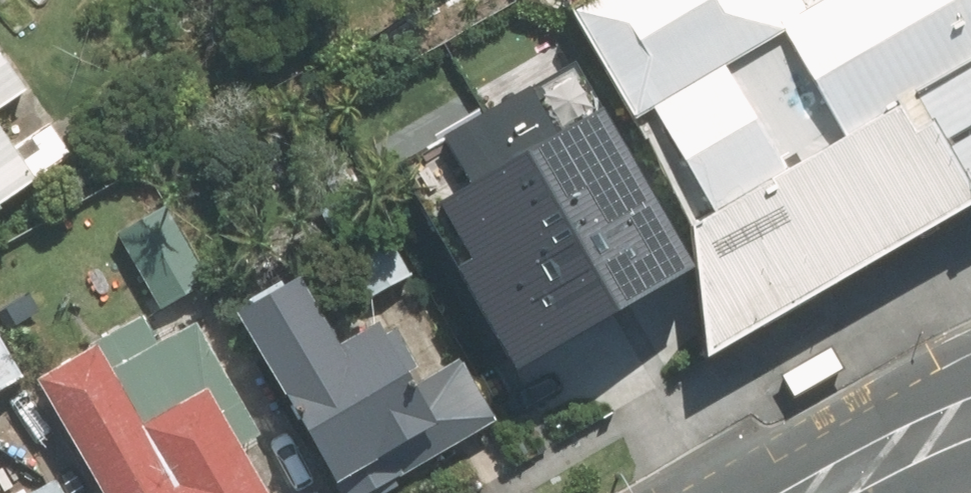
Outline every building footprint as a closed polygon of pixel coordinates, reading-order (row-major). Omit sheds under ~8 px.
[(832,0),(591,0),(573,10),(636,115),(653,105),(723,64),(782,29),(832,0)] [(782,29),(845,136),(923,94),(970,65),(970,0),(832,0),(782,29)] [(0,51),(0,109),(27,91),(0,51)] [(786,170),(723,64),(653,105),(715,211),(786,170)] [(970,174),(970,65),(923,94),(970,174)] [(459,265),(516,365),(692,265),(603,109),(558,134),(531,87),(443,136),(471,185),(439,202),(471,258),(459,265)] [(923,94),(845,136),(786,170),(715,211),(693,224),(710,358),(970,202),(970,174),(923,94)] [(35,187),(0,136),(0,211),(35,187)] [(165,208),(111,241),(155,313),(209,280),(165,208)] [(291,284),(226,323),(326,491),(396,449),(411,474),(495,423),(457,359),(401,392),(363,329),(330,349),(291,284)] [(235,450),(256,438),(189,322),(154,343),(139,317),(26,381),(90,492),(260,492),(235,450)] [(20,380),(0,345),(0,392),(20,380)] [(38,492),(59,492),(54,484),(38,492)]
